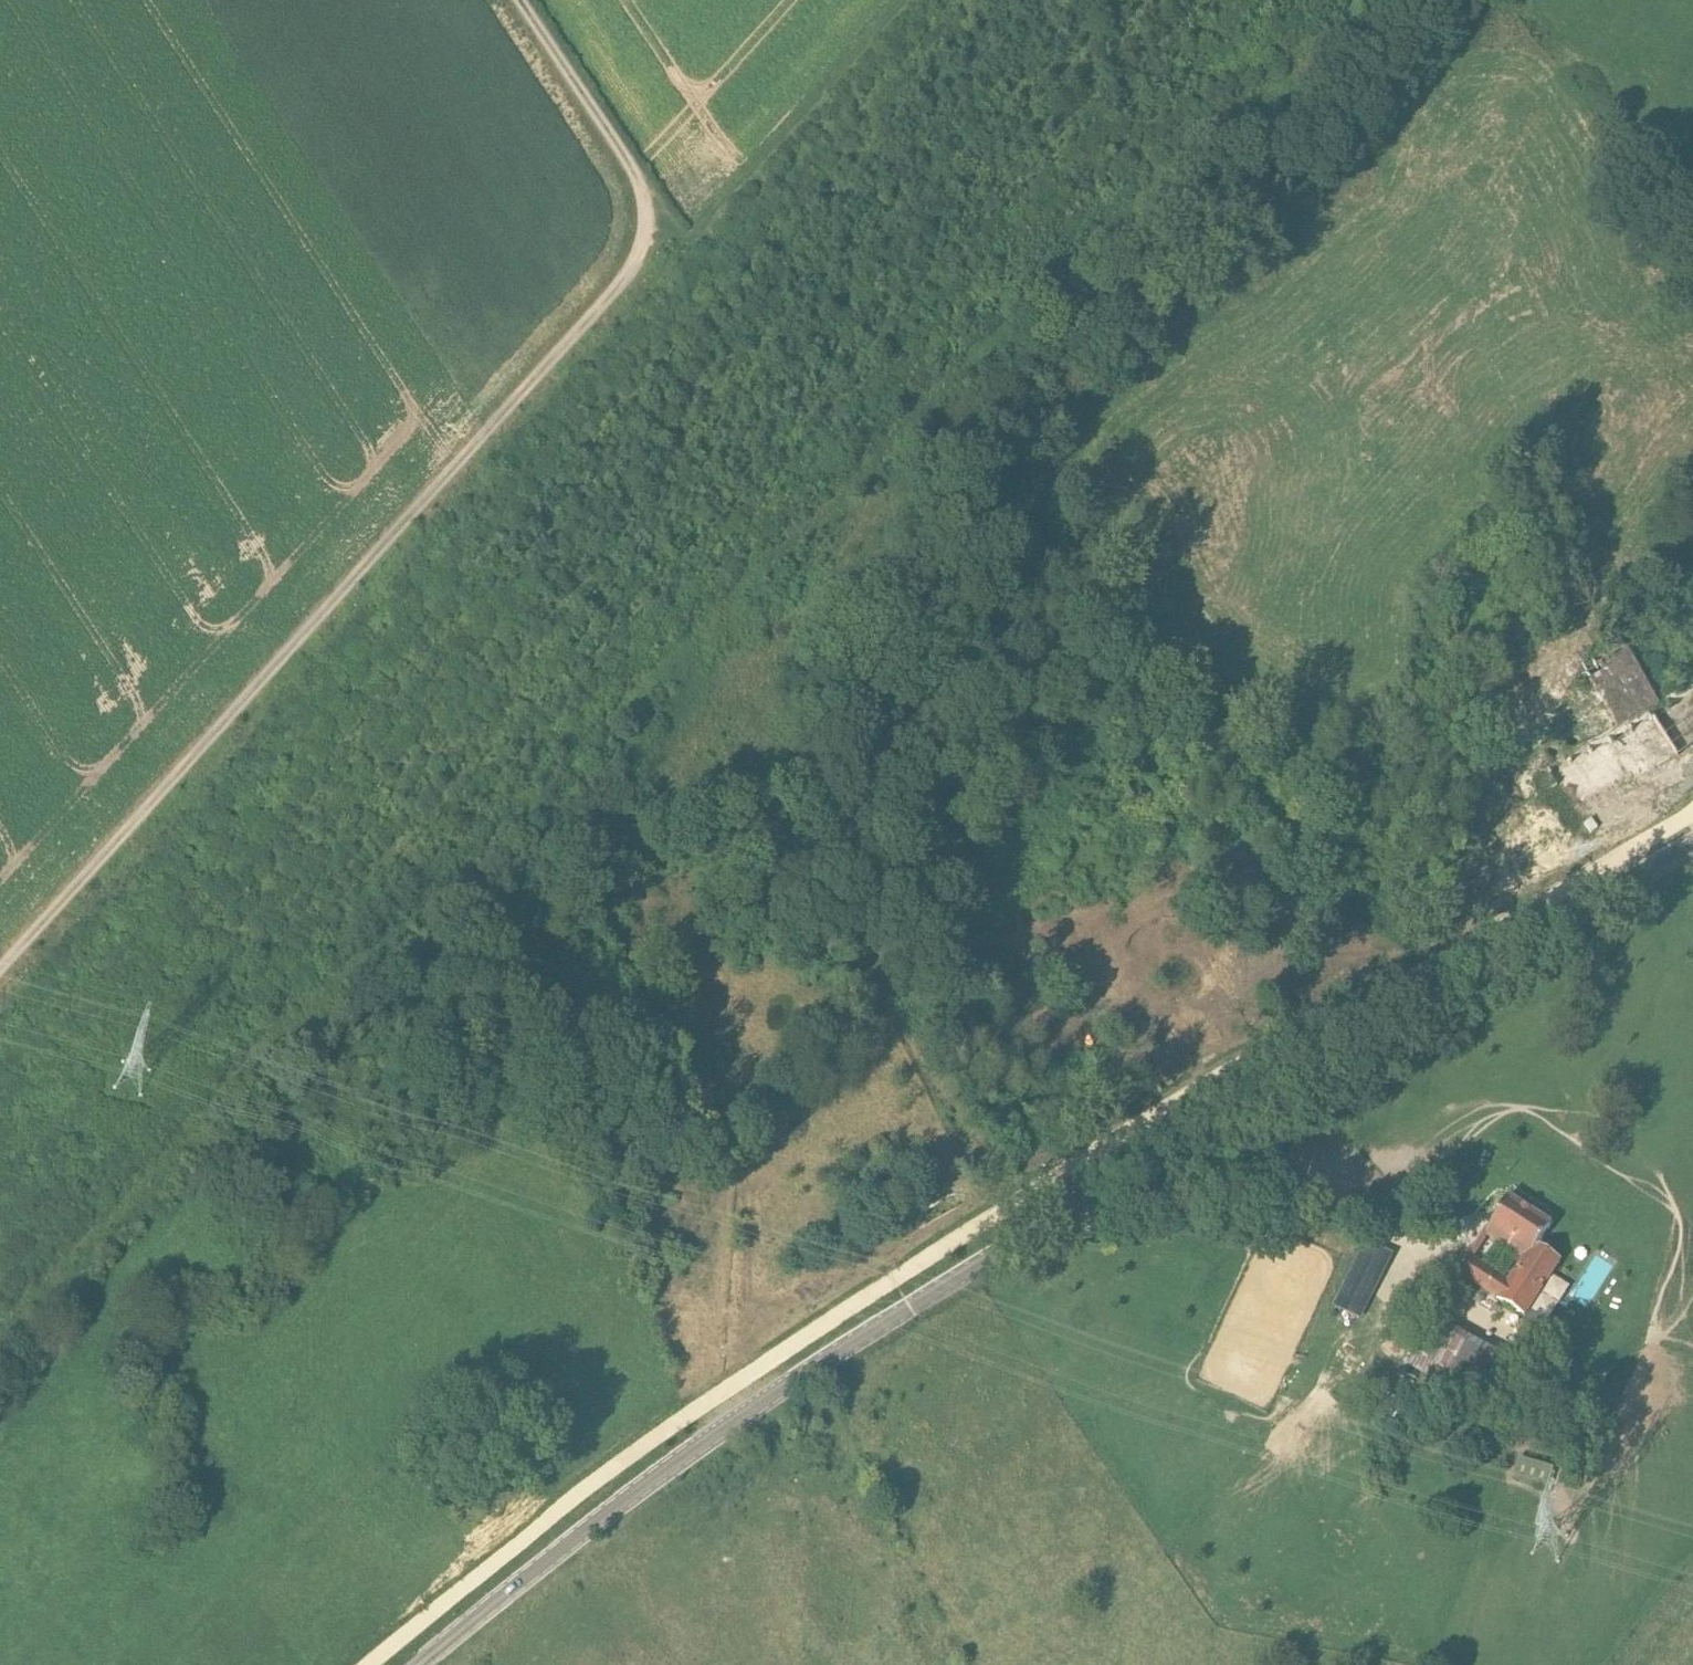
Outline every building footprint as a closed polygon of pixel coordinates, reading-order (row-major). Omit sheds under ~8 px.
[(1626,646),(1581,671),(1601,711),(1612,730),(1650,709),(1677,757),(1692,748),(1692,686),(1660,705),(1626,646)] [(1519,782),(1612,730),(1601,711),(1508,764),(1519,782)] [(1591,832),(1597,828),(1590,820),(1585,824),(1591,832)] [(1537,1247),(1551,1226),(1508,1199),(1483,1236),(1487,1238),(1521,1259),(1508,1282),(1470,1256),(1459,1272),(1524,1315),(1559,1261),(1537,1247)] [(1474,1403),(1502,1358),(1453,1327),(1424,1373),(1474,1403)]
